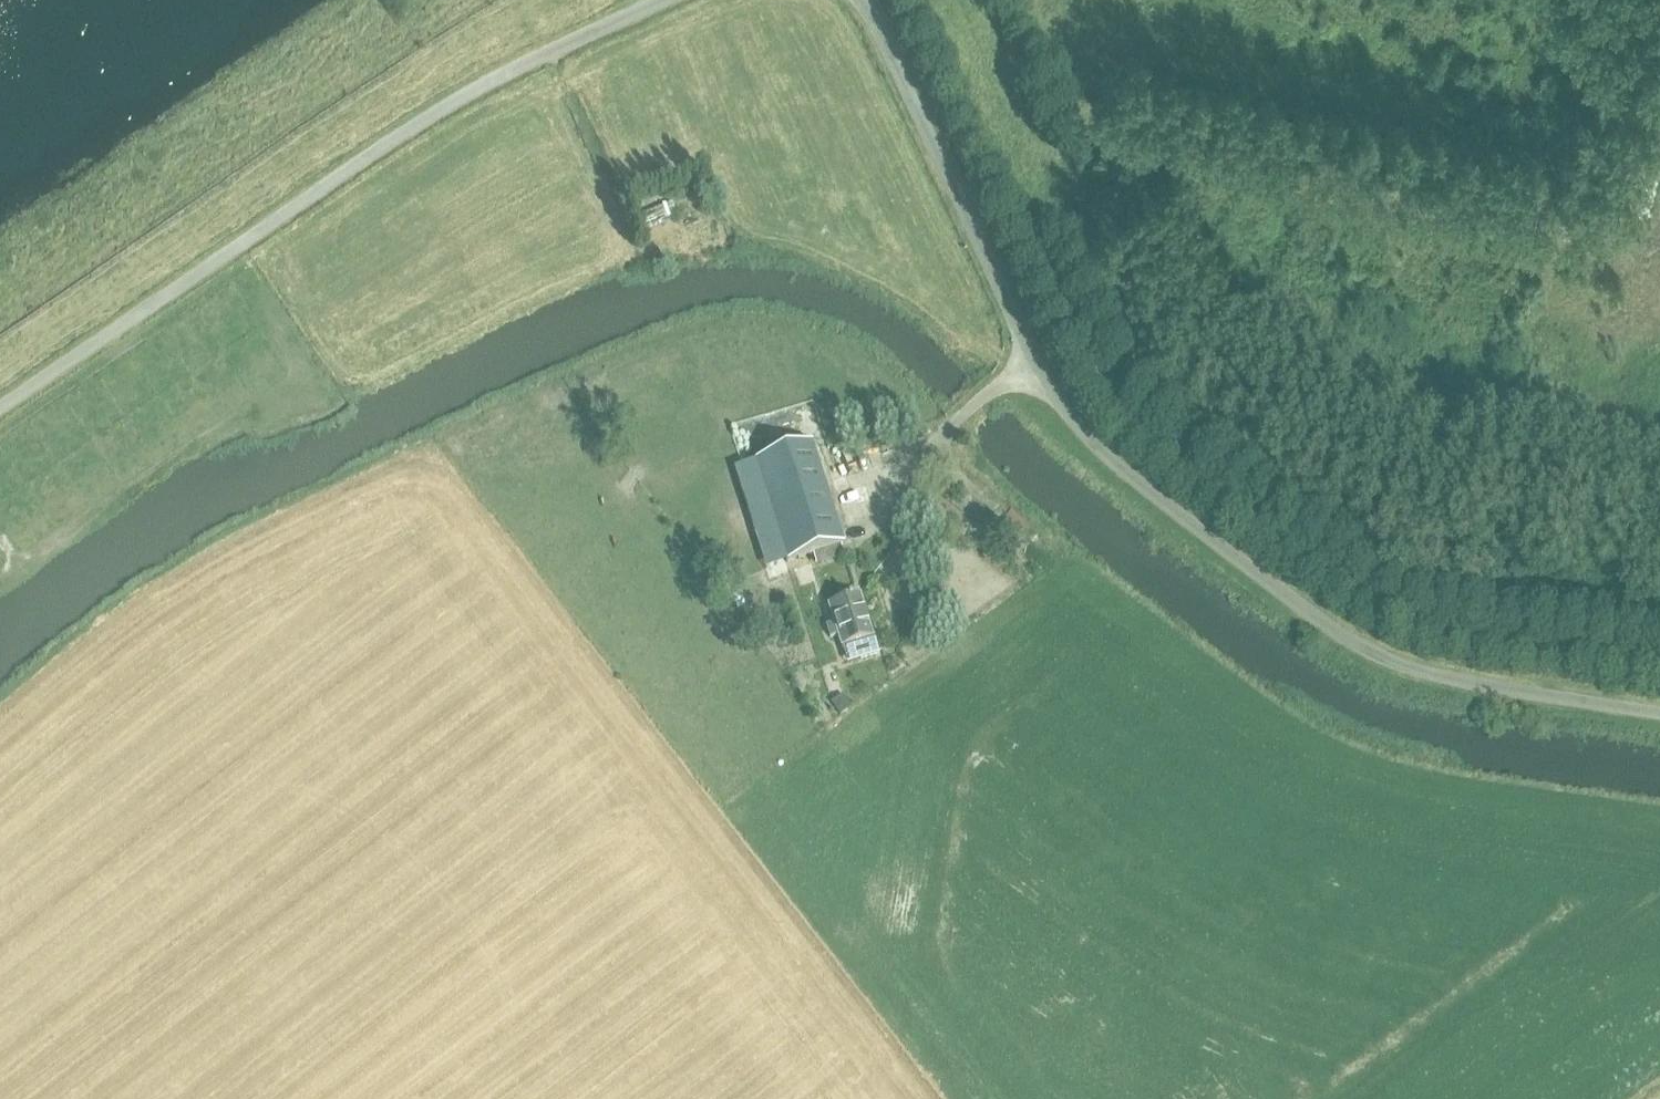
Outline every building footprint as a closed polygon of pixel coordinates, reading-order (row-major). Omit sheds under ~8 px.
[(651,205),(657,220),(688,207),(682,192),(651,205)] [(811,555),(840,546),(842,546),(811,444),(756,461),(787,563),(811,555)] [(844,557),(840,546),(811,555),(815,566),(844,557)] [(858,596),(828,605),(841,648),(856,644),(861,659),(880,653),(874,636),(871,637),(858,596)] [(841,693),(829,701),(837,715),(850,707),(841,693)]
